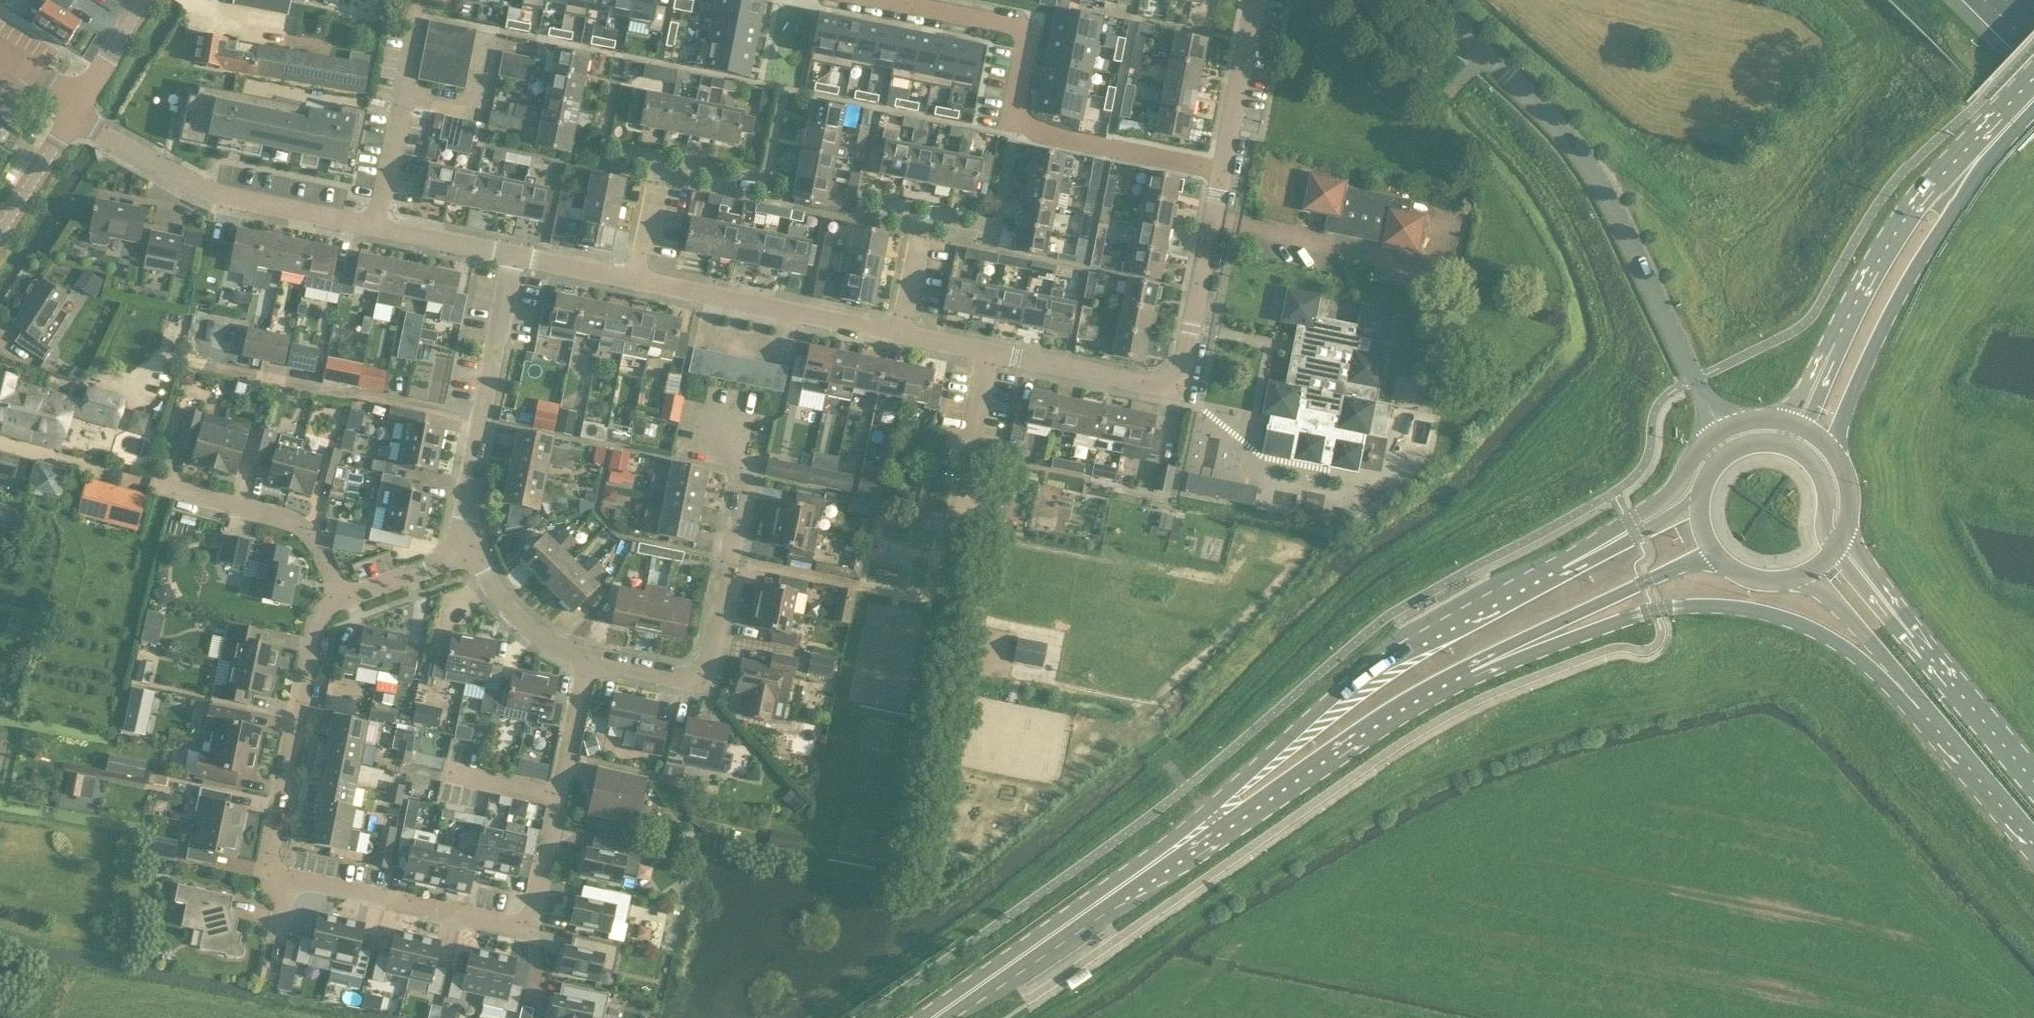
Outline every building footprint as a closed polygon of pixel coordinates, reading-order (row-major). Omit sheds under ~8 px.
[(72,3),(67,0),(40,0),(46,4),(32,26),(66,47),(67,45),(70,47),(77,35),(75,33),(81,24),(65,14),(72,3)] [(234,4),(287,16),(291,0),(235,0),(234,4)] [(521,6),(544,11),(546,1),(545,1),(545,0),(522,0),(521,6)] [(564,14),(587,19),(589,10),(587,9),(589,0),(567,0),(566,5),(564,14)] [(587,9),(589,10),(609,14),(611,0),(589,0),(587,9)] [(609,14),(629,18),(630,18),(633,0),(611,0),(609,14)] [(628,22),(650,26),(649,31),(662,34),(667,8),(655,6),(657,0),(633,0),(630,18),(629,18),(628,22)] [(683,0),(675,0),(673,10),(681,11),(683,0)] [(710,19),(714,20),(715,19),(758,27),(763,1),(756,0),(713,0),(710,18),(710,19)] [(1055,10),(1068,12),(1071,0),(1057,0),(1055,10)] [(1057,12),(1052,37),(1095,46),(1100,20),(1057,12)] [(819,17),(810,63),(831,67),(840,21),(819,17)] [(710,42),(710,43),(753,52),(758,27),(715,19),(714,20),(710,42)] [(429,21),(427,33),(450,37),(452,26),(429,21)] [(517,31),(519,23),(507,21),(505,29),(517,31)] [(840,21),(831,67),(852,71),(853,66),(852,66),(860,25),(840,21)] [(529,33),(530,26),(519,23),(517,31),(529,33)] [(676,37),(678,25),(670,23),(668,35),(676,37)] [(1139,24),(1137,33),(1153,36),(1155,27),(1139,24)] [(860,25),(852,66),(853,66),(873,70),(874,65),(873,65),(880,29),(860,25)] [(452,26),(450,37),(474,42),(476,30),(452,26)] [(559,39),(561,31),(549,29),(548,37),(559,39)] [(880,29),(873,65),(874,65),(892,69),(893,69),(900,33),(880,29)] [(571,42),(573,34),(561,31),(559,39),(571,42)] [(425,45),(448,49),(450,37),(427,33),(425,45)] [(892,69),(890,78),(911,83),(920,37),(900,33),(893,69),(892,69)] [(673,48),(676,37),(668,35),(666,47),(673,48)] [(194,63),(207,65),(206,67),(217,69),(217,67),(221,67),(221,69),(254,75),(254,76),(364,95),(369,65),(259,46),(257,57),(234,53),(236,43),(227,41),(199,36),(194,63)] [(1174,36),(1169,61),(1201,67),(1206,42),(1174,36)] [(474,42),(450,37),(448,49),(472,54),(474,42)] [(920,37),(911,83),(931,87),(940,41),(920,37)] [(1052,37),(1047,62),(1090,71),(1095,46),(1052,37)] [(1136,37),(1133,54),(1142,56),(1143,54),(1145,44),(1145,39),(1136,37)] [(602,48),(604,40),(592,38),(590,45),(602,48)] [(1118,38),(1115,50),(1123,52),(1126,40),(1118,38)] [(614,50),(616,42),(604,40),(602,48),(614,50)] [(700,40),(695,67),(748,77),(753,52),(710,43),(710,42),(700,40)] [(940,41),(931,87),(952,91),(953,86),(952,86),(960,45),(940,41)] [(1145,44),(1143,54),(1149,56),(1151,45),(1145,44)] [(446,61),(448,49),(425,45),(422,56),(446,61)] [(960,45),(952,86),(953,86),(973,90),(981,49),(960,45)] [(469,65),(472,54),(448,49),(446,61),(469,65)] [(1121,63),(1123,52),(1115,50),(1113,62),(1121,63)] [(555,51),(550,76),(583,82),(588,58),(555,51)] [(500,65),(532,72),(535,59),(503,53),(500,65)] [(1133,54),(1130,69),(1139,71),(1142,56),(1133,54)] [(418,80),(441,85),(446,61),(422,56),(418,80)] [(1144,57),(1142,65),(1148,66),(1152,64),(1153,58),(1144,57)] [(469,65),(446,61),(441,85),(465,89),(469,65)] [(1164,85),(1197,91),(1201,67),(1169,61),(1164,85)] [(1047,62),(1042,87),(1085,95),(1090,71),(1047,62)] [(530,83),(532,72),(500,65),(498,76),(530,83)] [(677,71),(666,69),(664,78),(675,80),(677,71)] [(690,74),(677,71),(675,80),(688,83),(690,74)] [(550,76),(546,99),(578,106),(583,82),(550,76)] [(711,88),(719,90),(721,90),(723,81),(713,79),(711,88)] [(737,84),(723,81),(721,90),(735,93),(737,84)] [(826,94),(827,87),(815,84),(814,92),(826,94)] [(1164,85),(1159,109),(1192,116),(1197,91),(1164,85)] [(1127,86),(1123,102),(1133,104),(1136,88),(1127,86)] [(837,97),(839,89),(827,87),(826,94),(837,97)] [(1042,87),(1037,113),(1080,121),(1085,95),(1042,87)] [(1108,88),(1106,99),(1114,101),(1116,89),(1108,88)] [(353,179),(367,113),(341,107),(338,123),(241,103),(242,96),(199,89),(197,98),(189,97),(185,115),(191,116),(189,125),(183,124),(179,142),(260,159),(262,149),(273,151),(271,162),(288,165),(290,155),(301,157),(299,168),(316,171),(318,161),(329,163),(327,174),(353,179)] [(641,126),(664,131),(671,99),(636,91),(629,123),(641,126)] [(688,136),(711,141),(718,108),(706,106),(709,93),(698,91),(695,104),(688,136)] [(855,92),(854,100),(866,102),(867,94),(855,92)] [(867,94),(866,102),(877,104),(879,96),(867,94)] [(762,96),(760,108),(770,109),(771,97),(762,96)] [(523,119),(541,123),(573,130),(578,106),(546,99),(543,110),(517,105),(515,117),(523,119)] [(664,131),(688,136),(695,104),(671,99),(664,131)] [(1106,99),(1103,111),(1111,113),(1114,101),(1106,99)] [(896,100),(894,108),(906,110),(907,102),(896,100)] [(907,102),(906,110),(918,112),(919,104),(907,102)] [(1123,102),(1120,117),(1130,119),(1133,104),(1123,102)] [(812,103),(807,127),(839,134),(844,109),(812,103)] [(718,108),(711,141),(736,146),(738,132),(750,135),(753,119),(742,116),(742,114),(718,108)] [(946,118),(947,110),(935,108),(934,116),(946,118)] [(1187,141),(1192,116),(1159,109),(1155,134),(1187,141)] [(958,120),(959,112),(947,110),(946,118),(958,120)] [(523,119),(515,117),(513,117),(508,116),(491,112),(489,125),(521,131),(523,119)] [(443,117),(436,115),(433,129),(440,131),(443,117)] [(446,151),(457,153),(464,121),(445,117),(440,140),(448,142),(446,151)] [(913,129),(915,120),(904,118),(903,127),(913,129)] [(928,123),(916,121),(915,120),(913,129),(926,132),(928,123)] [(477,124),(464,121),(457,153),(470,155),(477,124)] [(568,154),(573,130),(541,123),(536,147),(568,154)] [(861,126),(859,137),(868,139),(870,128),(861,126)] [(807,127),(803,151),(835,158),(844,159),(846,150),(837,148),(839,134),(807,127)] [(961,139),(963,130),(951,128),(950,137),(961,139)] [(880,175),(903,180),(910,148),(897,145),(899,132),(885,129),(882,143),(886,144),(880,175)] [(963,130),(961,139),(973,142),(975,133),(963,130)] [(865,152),(868,139),(859,137),(856,150),(865,152)] [(934,153),(910,148),(903,180),(927,185),(934,153)] [(507,153),(495,150),(493,159),(505,162),(507,153)] [(803,151),(798,175),(830,181),(835,158),(803,151)] [(1074,160),(1034,152),(1029,178),(1059,184),(1062,170),(1071,172),(1074,160)] [(519,155),(507,153),(505,162),(517,164),(519,155)] [(927,185),(951,190),(957,158),(934,153),(927,185)] [(980,163),(957,158),(951,190),(975,195),(977,183),(989,185),(995,158),(982,155),(980,163)] [(530,158),(528,167),(541,169),(542,160),(530,158)] [(446,203),(453,171),(430,166),(423,198),(446,203)] [(477,176),(453,171),(446,203),(470,208),(477,176)] [(851,173),(849,185),(858,187),(860,175),(851,173)] [(1414,211),(1416,199),(1349,188),(1351,179),(1313,173),(1306,210),(1329,213),(1325,233),(1423,249),(1429,213),(1414,211)] [(1091,174),(1088,190),(1098,192),(1101,176),(1091,174)] [(592,175),(587,199),(619,206),(624,181),(592,175)] [(825,205),(830,181),(798,175),(793,198),(825,205)] [(501,181),(477,176),(470,208),(494,214),(501,181)] [(1148,176),(1143,201),(1174,207),(1179,182),(1148,176)] [(526,177),(524,186),(518,218),(542,224),(549,191),(534,188),(536,179),(526,177)] [(1109,177),(1105,194),(1115,195),(1115,194),(1117,183),(1118,179),(1109,177)] [(1029,178),(1024,202),(1054,208),(1057,195),(1068,198),(1071,186),(1070,186),(1059,184),(1029,178)] [(524,186),(501,181),(494,214),(518,218),(524,186)] [(573,184),(563,182),(561,194),(570,196),(573,184)] [(855,199),(858,187),(849,185),(846,197),(855,199)] [(1095,207),(1098,192),(1088,190),(1085,205),(1095,207)] [(1105,194),(1102,209),(1112,211),(1113,202),(1115,195),(1105,194)] [(1115,195),(1113,202),(1121,204),(1122,195),(1119,195),(1115,194),(1115,195)] [(720,207),(721,198),(710,195),(708,204),(720,207)] [(721,198),(720,207),(727,208),(732,209),(734,200),(721,198)] [(587,199),(582,222),(614,229),(619,206),(587,199)] [(1139,225),(1169,231),(1174,207),(1143,201),(1139,225)] [(140,244),(146,212),(99,202),(92,234),(91,234),(89,240),(92,244),(105,247),(109,244),(111,238),(140,244)] [(1024,202),(1019,227),(1049,233),(1054,208),(1024,202)] [(568,207),(558,205),(556,217),(565,219),(568,207)] [(769,207),(768,207),(757,205),(755,213),(767,216),(769,207)] [(718,213),(716,225),(711,251),(709,257),(733,262),(740,230),(742,218),(726,214),(727,208),(720,207),(718,213)] [(769,207),(767,216),(779,219),(781,210),(769,207)] [(805,215),(792,212),(790,220),(803,223),(805,215)] [(565,239),(569,220),(565,219),(556,217),(552,237),(565,239)] [(709,257),(711,251),(716,225),(692,221),(685,252),(709,257)] [(609,253),(614,229),(582,222),(577,247),(609,253)] [(1082,223),(1079,239),(1088,241),(1091,225),(1082,223)] [(1139,225),(1134,250),(1164,256),(1169,231),(1139,225)] [(1099,226),(1095,242),(1105,244),(1108,228),(1099,226)] [(1049,233),(1019,227),(1014,253),(1044,259),(1049,233)] [(855,228),(850,253),(883,260),(888,234),(855,228)] [(757,267),(763,235),(740,230),(733,262),(757,267)] [(185,244),(201,247),(203,234),(187,231),(185,244)] [(257,268),(264,237),(264,236),(239,231),(232,262),(257,268)] [(147,260),(177,266),(183,239),(153,233),(147,260)] [(786,240),(763,235),(757,267),(780,271),(786,240)] [(826,235),(823,247),(832,249),(835,237),(826,235)] [(288,242),(264,236),(264,237),(257,268),(282,273),(287,248),(288,242)] [(1085,257),(1088,241),(1079,239),(1075,255),(1085,257)] [(786,240),(780,271),(804,276),(806,264),(810,246),(810,244),(786,240)] [(306,278),(313,247),(288,242),(287,248),(282,273),(306,278)] [(1100,269),(1104,245),(1105,244),(1095,242),(1090,267),(1100,269)] [(812,265),(816,247),(810,246),(806,264),(812,265)] [(340,296),(341,294),(347,263),(336,260),(338,252),(313,247),(306,278),(304,288),(340,296)] [(818,271),(827,273),(827,272),(830,260),(832,249),(823,247),(821,257),(821,259),(818,271)] [(982,253),(967,250),(965,259),(980,262),(982,253)] [(1159,282),(1164,257),(1164,256),(1134,250),(1131,266),(1124,265),(1122,274),(1129,275),(1129,276),(1159,282)] [(850,253),(845,277),(878,283),(883,260),(850,253)] [(1000,257),(983,253),(982,253),(980,262),(998,266),(1000,257)] [(379,293),(386,261),(361,255),(359,265),(347,263),(341,294),(353,296),(354,288),(379,293)] [(1016,259),(1014,269),(1030,272),(1032,262),(1016,259)] [(410,266),(386,261),(379,293),(376,304),(400,309),(403,298),(410,266)] [(1030,272),(1046,275),(1048,266),(1032,262),(1030,272)] [(427,303),(433,271),(410,266),(403,298),(427,303)] [(1073,271),(1057,267),(1055,277),(1071,280),(1073,271)] [(85,270),(77,284),(94,295),(103,282),(85,270)] [(459,276),(433,271),(427,303),(443,307),(440,321),(462,326),(468,296),(455,294),(459,276)] [(818,271),(816,283),(825,284),(827,273),(818,271)] [(1089,274),(1084,299),(1093,301),(1098,276),(1089,274)] [(969,316),(994,321),(1000,291),(988,288),(990,278),(978,275),(975,286),(969,316)] [(873,307),(878,283),(845,277),(841,301),(873,307)] [(39,283),(37,282),(34,282),(28,291),(28,294),(31,296),(13,324),(23,331),(15,343),(44,362),(52,350),(47,346),(67,316),(59,310),(67,298),(57,291),(57,290),(53,287),(52,288),(41,281),(39,283)] [(969,316),(975,286),(951,281),(945,311),(969,316)] [(1116,307),(1122,308),(1153,314),(1158,289),(1127,282),(1124,296),(1118,295),(1116,307)] [(1052,290),(1050,301),(1044,331),(1069,336),(1075,306),(1061,303),(1063,293),(1052,290)] [(233,301),(250,304),(251,295),(235,291),(233,301)] [(994,321),(995,321),(1019,326),(1025,296),(1000,291),(994,321)] [(204,292),(202,305),(211,307),(214,294),(204,292)] [(1265,456),(1293,461),(1324,467),(1324,463),(1332,465),(1331,469),(1359,474),(1367,436),(1385,440),(1392,408),(1377,405),(1386,359),(1369,356),(1371,342),(1389,345),(1396,314),(1364,307),(1360,328),(1317,319),(1322,298),(1290,292),(1284,324),(1301,327),(1289,387),(1272,384),(1265,415),(1273,417),(1270,432),(1265,456)] [(538,330),(550,332),(549,337),(574,343),(576,333),(583,301),(557,296),(555,307),(543,305),(538,330)] [(1019,326),(1044,331),(1050,301),(1025,296),(1019,326)] [(576,333),(601,338),(607,306),(583,301),(576,333)] [(190,305),(188,314),(194,316),(196,306),(190,305)] [(306,316),(308,306),(300,305),(299,314),(306,316)] [(607,306),(601,338),(625,343),(631,311),(607,306)] [(1082,308),(1079,325),(1088,327),(1092,310),(1082,308)] [(1122,308),(1117,333),(1149,339),(1153,314),(1122,308)] [(625,343),(622,355),(647,360),(649,348),(650,349),(656,317),(631,311),(625,343)] [(406,315),(400,347),(417,350),(419,340),(421,331),(423,318),(406,315)] [(681,322),(656,317),(650,349),(662,351),(661,359),(672,362),(673,358),(685,360),(690,335),(679,332),(681,322)] [(371,330),(373,320),(366,318),(364,328),(371,330)] [(1079,325),(1076,340),(1085,342),(1088,327),(1079,325)] [(260,360),(263,360),(269,333),(249,329),(243,356),(250,358),(260,360)] [(436,334),(421,331),(419,340),(434,343),(436,334)] [(283,364),(289,337),(269,333),(263,360),(283,364)] [(1144,364),(1149,339),(1117,333),(1112,358),(1144,364)] [(1082,354),(1084,344),(1076,343),(1074,352),(1082,354)] [(287,365),(315,371),(319,351),(291,346),(287,365)] [(792,381),(803,384),(802,391),(827,396),(835,353),(811,348),(809,359),(797,357),(792,381)] [(701,376),(706,352),(694,349),(689,374),(701,376)] [(701,376),(713,379),(718,354),(706,352),(701,376)] [(860,358),(836,353),(835,353),(827,396),(851,401),(853,390),(860,358)] [(725,381),(730,357),(718,354),(713,379),(725,381)] [(363,365),(327,357),(322,384),(341,388),(341,386),(358,389),(363,365)] [(725,381),(736,384),(742,359),(730,357),(725,381)] [(250,358),(248,365),(258,368),(260,360),(250,358)] [(877,395),(883,363),(860,358),(853,390),(877,395)] [(736,384),(748,386),(754,362),(742,359),(736,384)] [(760,388),(765,364),(754,362),(748,386),(760,388)] [(902,400),(908,368),(883,363),(877,395),(902,400)] [(760,388),(772,391),(777,366),(765,364),(760,388)] [(783,393),(788,369),(777,366),(772,391),(783,393)] [(383,388),(386,373),(365,368),(361,384),(383,388)] [(934,373),(908,368),(902,400),(926,405),(925,409),(938,412),(943,387),(931,385),(934,373)] [(42,389),(30,386),(15,382),(16,377),(0,372),(0,433),(25,440),(42,389)] [(251,392),(253,384),(238,380),(235,394),(245,397),(251,392)] [(84,403),(42,389),(25,440),(59,449),(70,414),(116,429),(125,401),(89,389),(84,403)] [(274,400),(284,402),(286,393),(276,391),(274,400)] [(1050,432),(1057,398),(1032,393),(1030,404),(1018,402),(1013,428),(1027,430),(1027,428),(1050,432)] [(677,422),(682,399),(666,396),(662,419),(677,422)] [(1081,403),(1057,398),(1050,432),(1074,437),(1081,403)] [(1105,408),(1081,403),(1074,437),(1099,442),(1105,408)] [(405,423),(401,444),(440,451),(444,429),(427,426),(427,425),(423,424),(425,414),(391,407),(388,419),(405,423)] [(1130,413),(1105,408),(1099,442),(1123,447),(1130,413)] [(144,435),(150,415),(135,410),(128,430),(144,435)] [(214,470),(227,421),(189,410),(180,444),(196,448),(192,464),(214,470)] [(557,431),(570,434),(574,413),(561,410),(557,431)] [(346,428),(360,432),(365,415),(350,411),(346,428)] [(533,428),(553,432),(556,416),(537,412),(533,428)] [(1130,413),(1123,447),(1146,451),(1146,454),(1159,457),(1164,433),(1152,430),(1154,418),(1130,413)] [(255,465),(265,431),(227,421),(214,470),(235,476),(239,460),(255,465)] [(604,441),(607,428),(604,428),(605,426),(584,421),(581,436),(604,441)] [(607,428),(604,441),(630,446),(632,434),(607,428)] [(343,447),(354,449),(358,432),(347,430),(343,447)] [(289,490),(299,453),(302,442),(265,431),(255,465),(272,469),(267,484),(289,490)] [(515,448),(566,459),(567,451),(552,448),(554,439),(518,432),(515,448)] [(436,473),(440,451),(401,444),(397,466),(436,473)] [(340,452),(327,448),(324,459),(299,453),(289,490),(310,496),(315,481),(331,485),(340,452)] [(564,466),(566,459),(515,448),(511,467),(546,474),(549,463),(564,466)] [(814,452),(813,465),(840,467),(840,454),(814,452)] [(19,458),(0,453),(0,472),(15,476),(19,458)] [(612,454),(609,469),(622,472),(626,457),(612,454)] [(1051,468),(1068,471),(1069,462),(1053,458),(1051,468)] [(603,468),(604,460),(597,459),(595,466),(603,468)] [(809,483),(812,468),(769,459),(766,474),(809,483)] [(374,461),(372,470),(384,472),(385,463),(374,461)] [(68,467),(36,462),(31,494),(63,499),(68,467)] [(1085,465),(1069,462),(1068,471),(1083,474),(1085,465)] [(384,472),(383,475),(391,477),(393,465),(385,463),(384,472)] [(655,471),(653,479),(705,489),(709,471),(672,464),(670,474),(655,471)] [(1099,478),(1101,466),(1094,465),(1091,477),(1099,478)] [(337,467),(333,487),(344,489),(348,469),(337,467)] [(511,467),(507,486),(558,496),(560,489),(544,486),(546,474),(511,467)] [(1154,492),(1169,495),(1175,471),(1159,467),(1154,492)] [(836,473),(812,468),(809,483),(833,488),(836,473)] [(622,474),(612,472),(609,482),(620,485),(622,474)] [(854,477),(836,473),(833,488),(851,491),(854,477)] [(861,474),(857,493),(881,498),(885,479),(861,474)] [(383,475),(377,507),(388,509),(388,510),(427,518),(431,496),(401,490),(403,479),(391,477),(383,475)] [(924,506),(930,480),(917,477),(912,504),(924,506)] [(79,514),(107,522),(117,487),(88,479),(79,514)] [(702,507),(705,489),(653,479),(652,487),(667,490),(665,499),(702,507)] [(947,483),(935,480),(933,492),(944,495),(947,483)] [(998,485),(994,501),(1003,503),(1007,487),(998,485)] [(1233,503),(1254,508),(1257,489),(1237,485),(1233,503)] [(557,504),(558,496),(507,486),(503,503),(539,510),(541,501),(557,504)] [(146,495),(117,487),(107,522),(136,530),(146,495)] [(604,501),(614,503),(616,493),(606,491),(604,501)] [(595,504),(597,494),(588,492),(586,502),(595,504)] [(773,522),(772,522),(811,530),(813,520),(821,522),(826,498),(803,494),(800,506),(777,501),(773,522)] [(648,506),(647,514),(698,524),(702,507),(665,499),(663,509),(648,506)] [(850,512),(872,516),(875,503),(874,503),(853,499),(850,512)] [(580,500),(579,514),(591,510),(594,509),(595,504),(586,502),(580,500)] [(13,529),(17,515),(18,509),(0,504),(0,526),(13,529)] [(18,509),(17,515),(27,517),(29,510),(19,508),(18,509)] [(422,540),(426,518),(388,510),(383,531),(371,529),(369,541),(402,548),(405,536),(422,540)] [(695,542),(698,524),(647,514),(645,522),(660,525),(658,535),(695,542)] [(1152,528),(1151,535),(1171,538),(1172,531),(1174,516),(1166,515),(1163,530),(1152,528)] [(617,520),(613,525),(622,533),(626,529),(617,520)] [(363,527),(337,522),(334,535),(361,541),(363,527)] [(819,531),(811,530),(772,522),(768,543),(792,547),(789,560),(812,565),(819,531)] [(521,561),(534,573),(570,536),(565,531),(554,542),(547,535),(521,561)] [(534,573),(547,587),(573,561),(565,553),(576,542),(570,536),(534,573)] [(225,538),(220,561),(246,567),(244,576),(252,578),(248,595),(253,596),(253,597),(289,604),(296,570),(284,568),(288,551),(264,546),(263,547),(251,545),(251,543),(225,538)] [(639,544),(637,554),(647,556),(649,546),(639,544)] [(661,548),(659,559),(672,561),(674,551),(661,548)] [(672,561),(681,563),(684,553),(674,551),(672,561)] [(547,587),(561,600),(598,563),(592,557),(581,569),(573,561),(547,587)] [(843,569),(842,577),(859,580),(863,561),(854,559),(852,569),(852,571),(843,569)] [(811,571),(812,565),(789,560),(788,567),(811,571)] [(603,569),(598,563),(561,600),(573,612),(598,587),(592,580),(603,569)] [(760,584),(755,605),(794,613),(798,594),(806,595),(808,581),(786,577),(783,589),(760,584)] [(646,593),(644,593),(637,630),(660,635),(668,598),(666,597),(667,590),(647,586),(646,593)] [(156,592),(161,604),(172,599),(167,587),(156,592)] [(613,625),(637,630),(644,593),(621,588),(613,625)] [(856,591),(841,588),(834,620),(850,624),(856,591)] [(692,603),(668,598),(660,635),(684,640),(692,603)] [(790,633),(794,613),(755,605),(751,625),(775,630),(772,643),(795,648),(797,635),(790,633)] [(231,664),(275,673),(280,649),(260,645),(262,633),(226,625),(219,662),(231,664)] [(358,667),(379,671),(386,632),(365,628),(361,647),(348,644),(343,670),(357,673),(358,667)] [(141,641),(157,645),(160,634),(144,631),(141,641)] [(379,671),(377,682),(398,686),(399,681),(413,684),(418,658),(405,655),(409,636),(387,632),(379,671)] [(466,685),(475,638),(454,633),(449,656),(438,654),(433,678),(446,680),(445,681),(466,685)] [(496,642),(475,638),(466,685),(486,689),(481,712),(494,714),(499,690),(504,667),(492,664),(496,642)] [(1018,638),(1013,662),(1042,668),(1047,645),(1018,638)] [(831,679),(835,659),(811,654),(807,675),(831,679)] [(775,700),(776,700),(786,702),(790,678),(793,679),(797,661),(773,656),(771,668),(743,662),(737,692),(749,695),(745,716),(770,721),(775,700)] [(136,681),(148,684),(152,665),(140,662),(136,681)] [(275,673),(231,664),(227,688),(214,685),(211,698),(248,705),(250,694),(270,698),(275,673)] [(499,690),(494,714),(501,716),(506,717),(505,719),(515,721),(525,723),(528,712),(529,712),(537,674),(516,670),(513,683),(501,681),(499,690)] [(558,678),(537,674),(529,712),(549,716),(547,724),(560,726),(565,704),(553,701),(558,678)] [(145,736),(151,706),(154,693),(134,689),(131,702),(124,731),(145,736)] [(661,756),(667,725),(654,722),(658,704),(614,695),(608,727),(635,732),(631,750),(661,756)] [(342,713),(344,703),(342,699),(336,698),(327,696),(324,709),(339,712),(342,713)] [(439,730),(443,711),(417,705),(413,724),(439,730)] [(213,733),(211,744),(257,754),(262,730),(247,727),(249,714),(210,706),(205,731),(213,733)] [(378,712),(376,720),(393,723),(407,727),(410,716),(396,713),(395,716),(390,711),(385,710),(378,712)] [(494,714),(492,724),(499,725),(501,716),(494,714)] [(364,745),(364,744),(369,723),(333,716),(329,737),(364,745)] [(674,727),(666,766),(685,770),(688,756),(703,760),(701,770),(718,773),(724,774),(730,771),(733,756),(722,754),(728,729),(690,721),(688,730),(674,727)] [(455,739),(470,742),(473,729),(458,726),(455,739)] [(413,745),(415,733),(396,729),(392,750),(399,751),(411,754),(413,745)] [(364,745),(329,737),(325,758),(360,765),(364,745)] [(596,739),(584,742),(588,756),(600,752),(596,739)] [(252,777),(257,754),(211,744),(208,755),(200,753),(195,778),(234,786),(237,774),(252,777)] [(411,754),(399,751),(397,761),(409,764),(411,754)] [(360,765),(325,758),(320,780),(356,787),(360,765)] [(144,781),(147,766),(135,763),(131,778),(144,781)] [(539,763),(536,779),(546,781),(550,765),(539,763)] [(666,766),(664,774),(683,778),(685,770),(666,766)] [(637,824),(646,781),(599,771),(590,814),(637,824)] [(83,778),(70,775),(66,796),(79,798),(83,778)] [(356,787),(320,780),(316,802),(320,803),(320,802),(351,808),(356,787)] [(392,784),(390,793),(390,794),(403,797),(405,787),(392,784)] [(202,814),(199,825),(240,834),(245,810),(223,805),(226,794),(201,788),(196,812),(202,814)] [(401,806),(403,797),(390,794),(388,803),(389,804),(401,806)] [(512,799),(501,796),(499,804),(511,807),(512,799)] [(800,798),(791,807),(798,814),(807,805),(800,798)] [(528,804),(514,800),(510,815),(525,819),(528,804)] [(409,801),(407,809),(418,812),(420,804),(409,801)] [(320,802),(320,803),(316,823),(351,830),(355,808),(351,808),(320,802)] [(398,817),(401,806),(389,804),(388,803),(386,815),(398,817)] [(451,819),(463,822),(465,814),(453,811),(451,819)] [(476,816),(465,814),(463,822),(474,824),(476,816)] [(351,830),(316,823),(311,845),(356,854),(361,832),(351,830)] [(504,833),(495,872),(517,877),(523,854),(534,857),(540,831),(528,829),(507,824),(504,833)] [(240,834),(199,825),(197,837),(191,836),(186,860),(210,865),(213,853),(235,858),(240,834)] [(381,836),(394,839),(396,830),(383,827),(381,836)] [(475,867),(495,872),(504,833),(482,828),(476,855),(477,856),(474,867),(475,867)] [(426,884),(433,853),(435,846),(437,837),(403,829),(398,854),(409,856),(404,879),(426,884)] [(785,848),(797,850),(800,837),(787,834),(785,848)] [(394,839),(381,836),(379,846),(392,848),(394,839)] [(582,873),(581,875),(620,884),(623,872),(635,875),(640,849),(595,839),(593,852),(587,850),(587,853),(583,852),(579,872),(582,873)] [(447,889),(456,851),(435,846),(433,853),(426,884),(447,889)] [(152,850),(151,855),(174,860),(175,855),(152,850)] [(477,856),(476,855),(456,851),(447,889),(469,894),(475,867),(474,867),(477,856)] [(172,873),(173,867),(163,865),(161,875),(167,876),(172,873)] [(243,957),(244,953),(244,950),(242,947),(239,945),(241,935),(236,933),(238,921),(227,918),(228,914),(229,914),(233,897),(178,885),(174,903),(186,905),(181,927),(204,932),(200,950),(225,955),(225,956),(236,958),(240,958),(243,957)] [(572,900),(568,921),(571,922),(571,924),(610,932),(612,921),(624,924),(629,898),(585,888),(582,901),(576,899),(576,901),(572,900)] [(311,956),(332,961),(342,920),(319,914),(314,940),(302,937),(296,963),(309,966),(311,956)] [(364,925),(342,920),(332,961),(330,971),(364,978),(370,953),(369,953),(358,950),(360,943),(364,925)] [(409,978),(418,937),(395,932),(390,958),(378,955),(372,980),(385,983),(387,973),(409,978)] [(418,937),(409,978),(430,983),(427,993),(440,996),(446,971),(434,968),(440,942),(418,937)] [(562,949),(557,970),(560,971),(560,973),(599,981),(601,970),(613,973),(619,947),(574,937),(571,949),(565,948),(565,950),(562,949)] [(360,943),(358,950),(369,953),(371,945),(360,943)] [(462,991),(484,996),(494,955),(472,949),(466,975),(454,972),(448,998),(460,1000),(462,991)] [(484,996),(483,1000),(482,1006),(516,1013),(522,988),(511,985),(516,960),(494,955),(484,996)] [(279,984),(277,989),(291,992),(296,967),(282,964),(279,984)] [(547,1017),(603,1017),(608,996),(563,986),(560,998),(554,997),(554,999),(551,998),(547,1017)] [(381,1012),(383,999),(365,995),(362,1009),(381,1012)] [(534,1009),(522,1007),(520,1017),(532,1017),(534,1009)]
